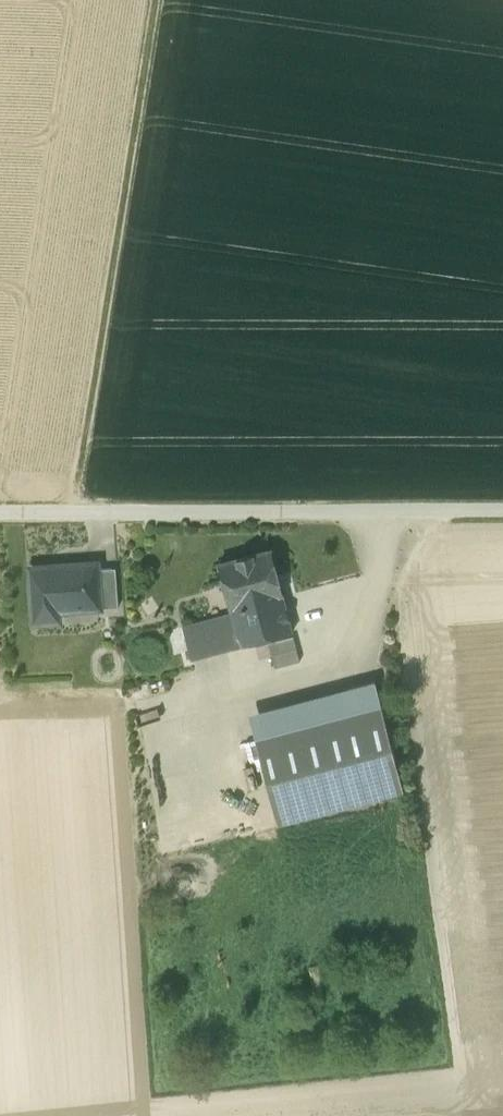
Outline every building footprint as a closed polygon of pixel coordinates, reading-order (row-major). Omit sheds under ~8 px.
[(219,564),(231,608),(283,595),(271,550),(219,564)] [(32,570),(36,622),(58,620),(58,610),(98,607),(99,607),(97,569),(96,565),(32,570)] [(98,607),(98,609),(119,607),(116,568),(97,569),(99,607),(98,607)] [(232,614),(220,617),(183,627),(192,660),(229,650),(293,633),(283,595),(231,608),(232,614)] [(268,643),(275,668),(300,661),(294,636),(268,643)] [(249,715),(256,740),(382,706),(376,681),(249,715)] [(256,740),(278,824),(321,813),(404,791),(382,706),(256,740)]
